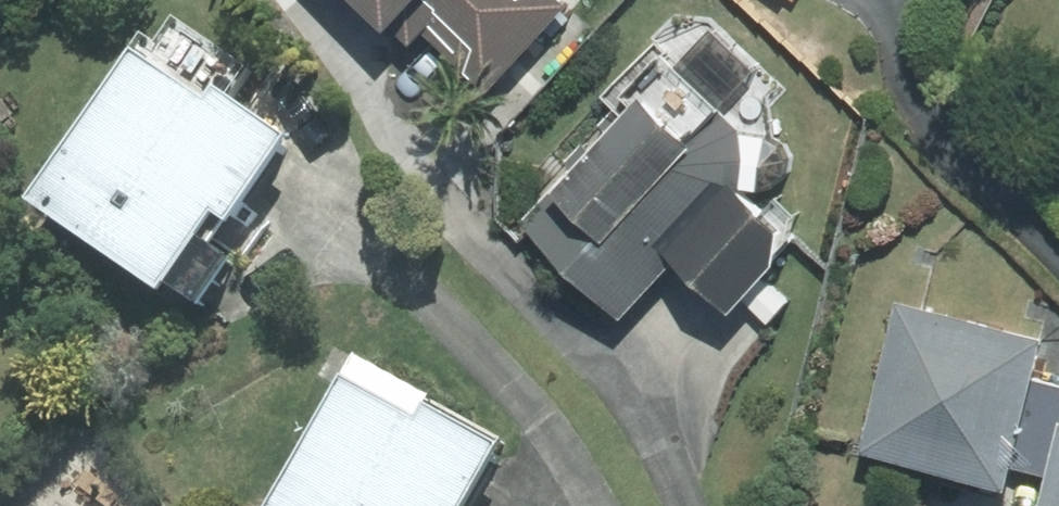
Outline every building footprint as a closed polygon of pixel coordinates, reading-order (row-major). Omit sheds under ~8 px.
[(405,31),(419,17),(497,92),(581,5),(576,0),(373,0),(405,31)] [(247,239),(312,141),(164,44),(51,215),(183,302),(231,229),(247,239)] [(792,256),(794,216),(649,90),(535,222),(637,311),(685,256),(747,309),(792,256)] [(1029,478),(1058,330),(901,299),(872,447),(1029,478)] [(524,452),(360,353),(281,505),(491,505),(524,452)] [(1047,505),(1058,505),(1058,456),(1047,505)]
